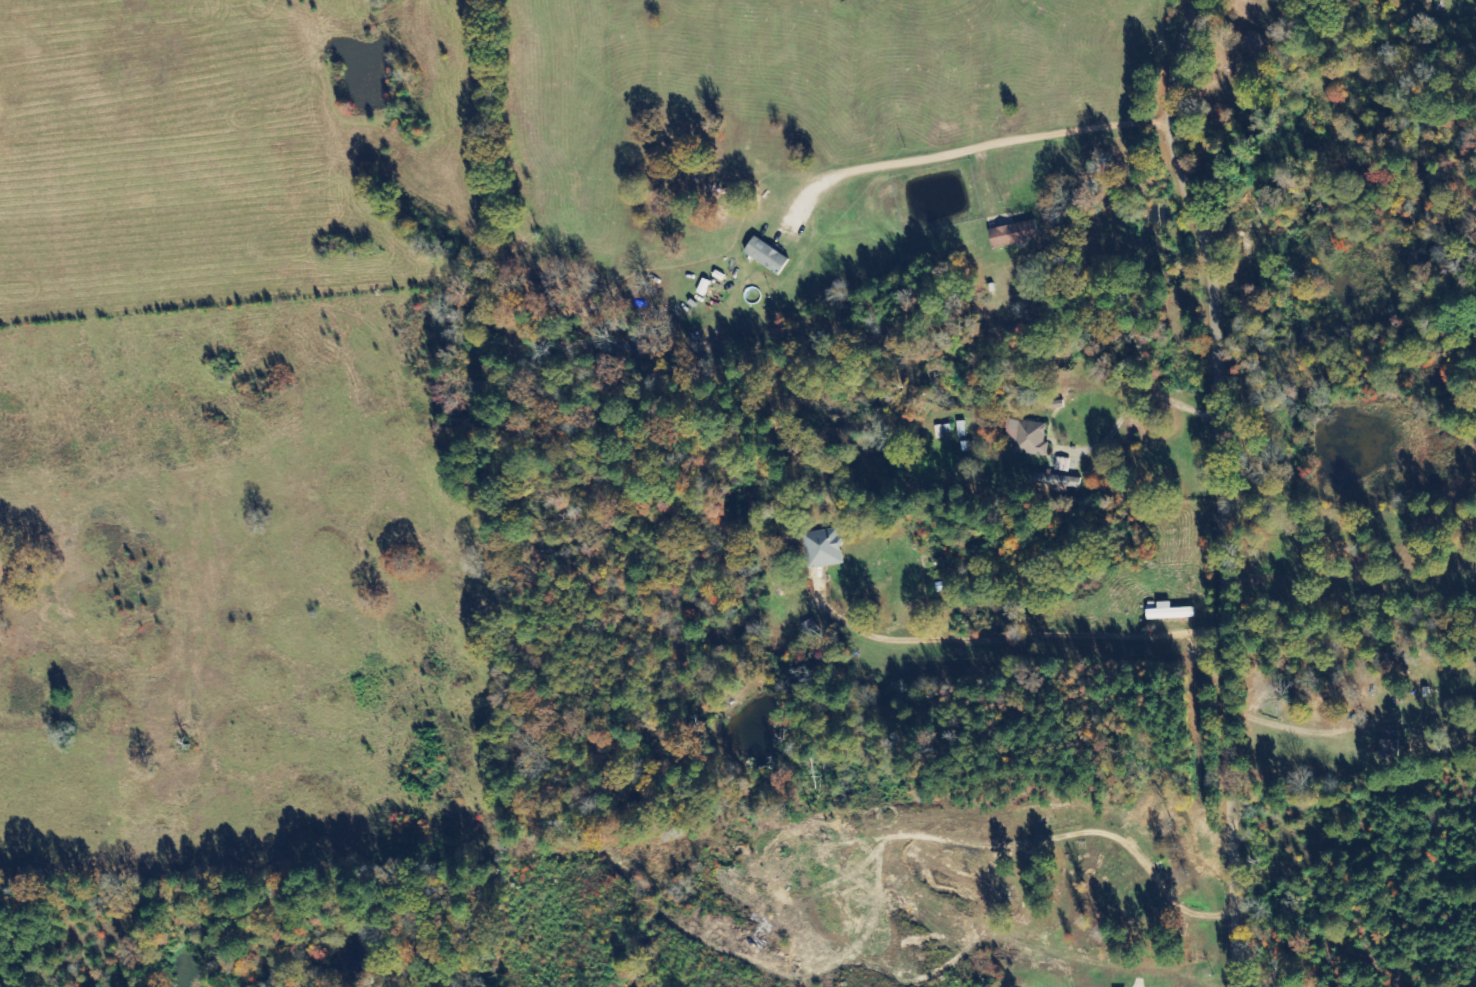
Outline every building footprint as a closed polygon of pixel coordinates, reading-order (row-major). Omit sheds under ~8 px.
[(1259,57),(1267,38),(1248,29),(1239,49),(1259,57)] [(989,230),(993,249),(1040,238),(1035,219),(989,230)] [(779,275),(790,258),(754,237),(744,254),(779,275)] [(1046,424),(1007,420),(1005,442),(1015,443),(1014,453),(1043,455),(1046,424)] [(1032,483),(1080,488),(1081,478),(1033,473),(1032,483)] [(843,564),(837,528),(802,534),(808,569),(843,564)] [(1195,608),(1171,609),(1170,603),(1158,603),(1158,610),(1147,610),(1147,620),(1195,618),(1195,608)]
